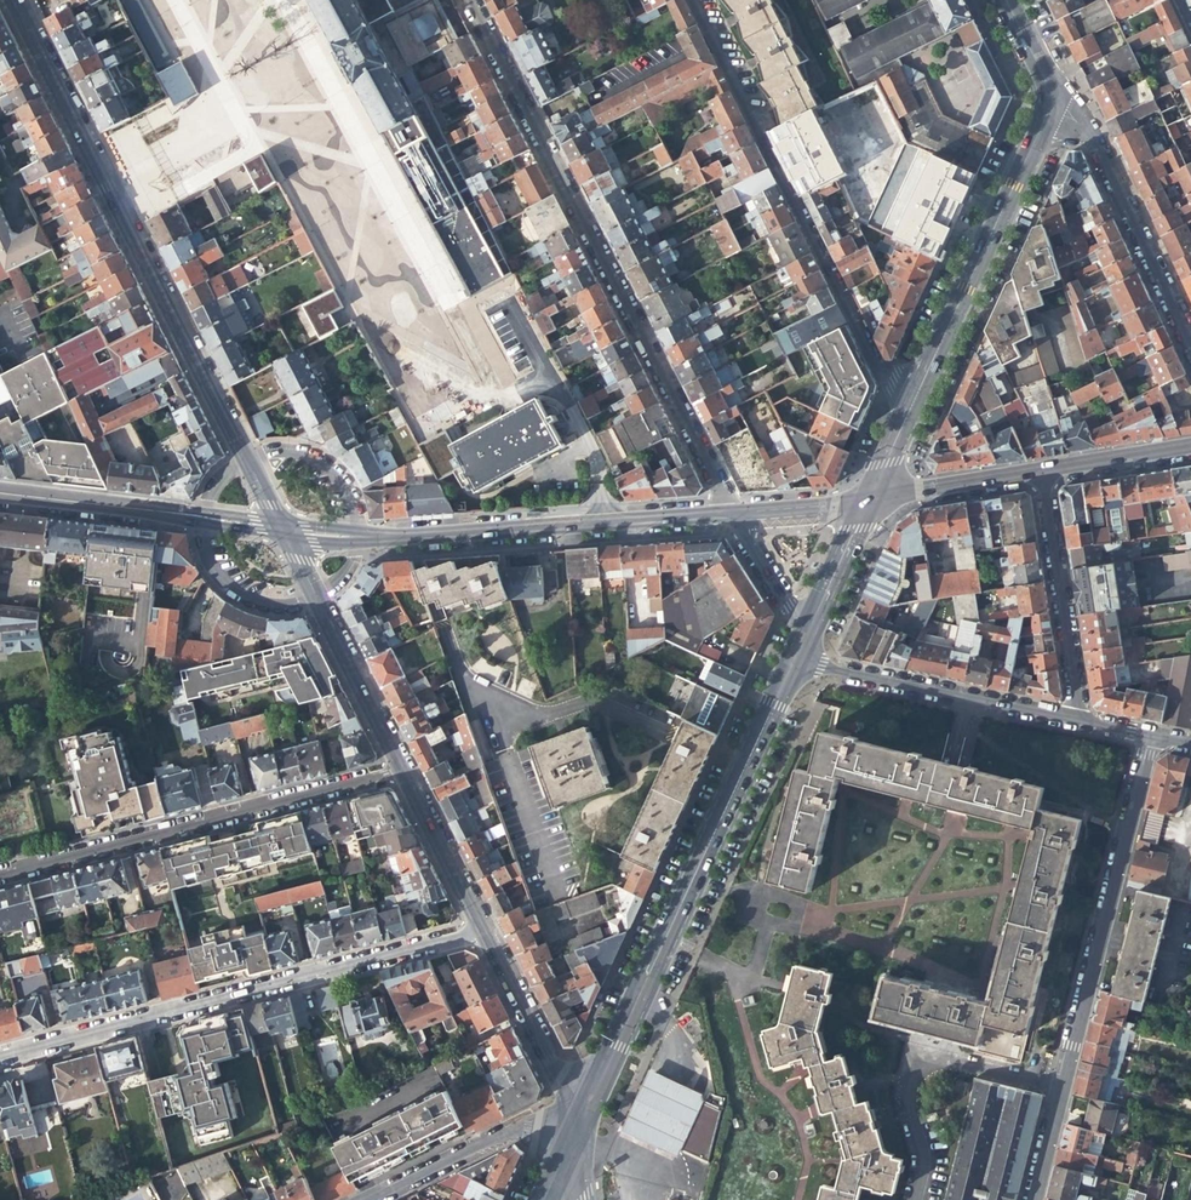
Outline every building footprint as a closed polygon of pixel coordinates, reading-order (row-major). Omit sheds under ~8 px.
[(71,9),(88,1),(90,0),(71,0),(67,2),(71,9)] [(93,10),(96,16),(120,4),(118,0),(90,0),(88,1),(93,10)] [(332,42),(355,84),(383,135),(389,132),(414,117),(417,116),(397,79),(389,64),(369,26),(367,22),(355,0),(309,0),(332,42)] [(386,0),(355,0),(367,22),(369,26),(383,19),(394,14),(386,0)] [(369,26),(389,64),(397,79),(413,70),(410,65),(429,56),(436,52),(459,41),(438,0),(420,0),(406,7),(394,14),(383,19),(369,26)] [(516,0),(509,0),(504,2),(503,0),(486,0),(488,4),(495,18),(519,6),(516,0)] [(524,4),(519,6),(524,15),(536,9),(531,0),(524,4)] [(666,3),(672,0),(649,0),(650,4),(643,7),(646,13),(666,3)] [(681,34),(696,27),(687,7),(683,0),(672,0),(666,3),(681,34)] [(805,114),(825,104),(813,89),(811,90),(807,82),(810,80),(804,62),(810,60),(799,45),(796,46),(793,39),(794,38),(789,20),(777,4),(774,5),(772,0),(723,0),(735,15),(737,14),(738,17),(740,22),(738,23),(743,41),(756,57),(758,56),(759,59),(761,63),(759,64),(764,82),(759,85),(770,100),(772,99),(774,103),(777,107),(774,109),(780,126),(805,114)] [(821,22),(866,0),(811,0),(821,22)] [(955,29),(971,21),(972,21),(962,0),(928,0),(929,3),(851,41),(842,22),(825,30),(853,91),(872,82),(867,72),(955,29)] [(1046,4),(1050,12),(1056,23),(1082,10),(1078,0),(1055,0),(1046,4)] [(1056,23),(1061,34),(1068,47),(1090,36),(1115,24),(1114,21),(1109,11),(1106,3),(1104,0),(1103,0),(1082,10),(1056,23)] [(1106,3),(1109,11),(1115,8),(1131,0),(1112,0),(1106,3)] [(1115,8),(1120,18),(1122,20),(1161,0),(1131,0),(1115,8)] [(1165,35),(1174,54),(1188,46),(1179,28),(1167,2),(1153,8),(1160,24),(1124,41),(1127,48),(1133,61),(1156,50),(1152,41),(1165,35)] [(128,19),(120,4),(96,16),(99,22),(104,32),(128,19)] [(541,6),(536,9),(524,15),(519,6),(495,18),(504,35),(509,45),(540,31),(550,26),(552,20),(547,8),(541,6)] [(1114,21),(1120,18),(1115,8),(1109,11),(1114,21)] [(71,9),(47,22),(51,29),(55,37),(87,21),(84,15),(76,19),(71,9)] [(93,10),(84,15),(87,21),(96,16),(93,10)] [(18,46),(7,25),(1,13),(0,13),(0,55),(18,46)] [(90,27),(99,22),(96,16),(87,21),(90,27)] [(87,21),(55,37),(59,45),(63,54),(88,40),(83,31),(90,27),(87,21)] [(688,60),(590,110),(599,128),(607,124),(643,105),(717,68),(703,40),(696,27),(681,34),(676,37),(688,60)] [(555,60),(540,31),(509,45),(517,60),(525,76),(544,66),(555,60)] [(436,52),(438,56),(448,51),(451,55),(457,66),(481,55),(474,42),(470,36),(459,41),(436,52)] [(1099,54),(1090,36),(1068,47),(1073,59),(1077,65),(1099,54)] [(91,38),(88,40),(63,54),(67,61),(70,68),(99,53),(95,46),(94,44),(91,38)] [(106,39),(94,44),(99,53),(110,47),(106,39)] [(984,89),(966,127),(992,139),(1011,98),(982,41),(964,49),(984,89)] [(1,75),(26,62),(21,51),(18,46),(0,55),(0,76),(1,75)] [(1178,89),(1181,88),(1190,83),(1190,52),(1188,46),(1174,54),(1166,57),(1169,62),(1179,84),(1176,86),(1178,89)] [(1102,60),(1080,71),(1085,82),(1090,92),(1115,80),(1115,82),(1138,71),(1133,61),(1127,48),(1102,60)] [(440,61),(451,55),(448,51),(438,56),(440,61)] [(107,68),(102,60),(99,53),(70,68),(74,75),(78,83),(107,68)] [(109,67),(116,63),(118,62),(114,54),(102,60),(107,68),(109,67)] [(1102,60),(1099,54),(1077,65),(1080,71),(1102,60)] [(457,92),(460,98),(494,81),(486,66),(481,55),(457,66),(420,85),(424,94),(450,81),(451,77),(458,74),(466,88),(457,92)] [(1141,77),(1169,62),(1166,57),(1138,71),(1141,77)] [(189,97),(194,94),(199,92),(181,59),(177,62),(172,64),(189,97)] [(0,89),(0,97),(10,92),(34,78),(29,69),(26,62),(1,75),(7,85),(0,89)] [(107,68),(78,83),(84,95),(92,110),(118,97),(119,96),(124,94),(128,92),(136,87),(134,83),(127,77),(122,75),(116,63),(109,67),(107,68)] [(172,64),(156,73),(169,97),(173,106),(189,97),(172,64)] [(898,67),(898,68),(908,88),(923,80),(924,80),(921,75),(902,65),(898,67)] [(557,90),(544,66),(525,76),(532,90),(541,106),(572,90),(574,89),(584,84),(579,75),(560,85),(558,89),(557,90)] [(690,139),(683,158),(693,153),(699,150),(746,125),(737,106),(729,92),(717,68),(643,105),(655,128),(672,119),(668,112),(708,91),(714,100),(709,103),(721,125),(701,136),(700,134),(690,139)] [(906,141),(976,174),(981,163),(987,149),(989,146),(992,139),(966,127),(940,115),(938,112),(925,84),(923,80),(908,88),(898,68),(874,79),(875,80),(906,141)] [(420,85),(413,70),(397,79),(417,116),(431,108),(424,94),(420,85)] [(15,103),(6,108),(9,114),(18,109),(43,95),(38,86),(34,78),(10,92),(15,103)] [(853,91),(780,126),(802,196),(836,178),(841,189),(848,205),(850,210),(853,215),(855,218),(906,243),(937,259),(958,214),(976,174),(906,141),(875,80),(872,82),(853,91)] [(1123,98),(1115,82),(1115,80),(1090,92),(1095,101),(1097,107),(1105,123),(1130,112),(1123,98)] [(471,99),(476,110),(502,97),(497,87),(494,81),(460,98),(459,98),(461,103),(465,101),(465,102),(471,99)] [(588,82),(584,84),(574,89),(572,90),(578,100),(583,98),(583,97),(593,91),(588,82)] [(927,83),(925,84),(938,112),(939,111),(941,110),(940,104),(932,87),(927,83)] [(1190,109),(1190,83),(1181,88),(1183,91),(1190,109)] [(1174,91),(1171,84),(1153,92),(1155,98),(1174,91)] [(1134,92),(1141,107),(1152,101),(1145,86),(1134,92)] [(6,108),(15,103),(10,92),(0,97),(0,98),(6,108)] [(138,113),(128,92),(124,94),(119,96),(118,97),(92,110),(96,120),(102,132),(134,115),(138,113)] [(1134,92),(1123,98),(1130,112),(1141,107),(1134,92)] [(173,106),(169,97),(163,99),(166,104),(172,115),(179,109),(183,105),(189,100),(194,94),(189,97),(173,106)] [(8,135),(26,125),(51,112),(47,104),(43,95),(18,109),(24,120),(15,125),(13,122),(4,127),(8,135)] [(470,125),(450,135),(446,137),(450,146),(468,137),(512,115),(507,107),(502,97),(476,110),(471,112),(465,115),(470,125)] [(1159,98),(1152,101),(1156,109),(1163,106),(1159,98)] [(465,102),(471,112),(476,110),(471,99),(465,102)] [(1134,122),(1156,110),(1156,109),(1152,101),(1141,107),(1130,112),(1105,123),(1110,134),(1114,141),(1138,130),(1134,122)] [(1164,106),(1163,106),(1156,109),(1156,110),(1161,119),(1165,128),(1172,125),(1173,124),(1164,106)] [(502,279),(513,273),(431,108),(417,116),(502,279)] [(557,115),(547,120),(556,136),(562,147),(599,128),(590,110),(589,110),(578,116),(577,114),(573,114),(560,121),(557,115)] [(17,152),(35,142),(60,129),(55,120),(51,112),(26,125),(33,137),(23,142),(22,139),(13,144),(17,152)] [(471,141),(484,134),(488,132),(496,146),(521,134),(517,125),(512,115),(468,137),(471,141)] [(473,294),(502,279),(417,116),(414,117),(389,132),(383,135),(389,145),(459,275),(470,295),(473,294)] [(611,132),(607,124),(599,128),(562,147),(566,156),(571,166),(598,152),(592,141),(601,137),(611,132)] [(699,150),(702,157),(722,147),(725,153),(729,152),(731,156),(755,143),(751,135),(746,125),(699,150)] [(1178,139),(1172,125),(1165,128),(1171,142),(1178,139)] [(1142,128),(1138,130),(1149,155),(1158,151),(1154,144),(1151,145),(1142,128)] [(34,165),(42,161),(69,147),(64,137),(60,129),(35,142),(41,154),(30,159),(34,165)] [(1161,149),(1158,151),(1149,155),(1138,130),(1114,141),(1120,154),(1128,171),(1164,155),(1161,149)] [(484,134),(491,148),(496,146),(488,132),(484,134)] [(483,162),(492,157),(494,157),(493,155),(496,153),(501,163),(513,157),(529,149),(525,141),(521,134),(496,146),(491,148),(479,154),(483,162)] [(606,148),(601,137),(592,141),(598,152),(601,150),(606,148)] [(719,161),(701,170),(707,183),(722,175),(724,179),(727,178),(728,180),(740,174),(743,181),(768,169),(761,155),(755,143),(731,156),(735,164),(724,169),(719,161)] [(662,169),(673,163),(664,145),(653,150),(662,169)] [(609,146),(606,148),(601,150),(609,165),(617,161),(609,146)] [(42,161),(49,176),(77,162),(69,147),(42,161)] [(513,157),(521,173),(537,165),(533,156),(529,149),(513,157)] [(1167,159),(1174,174),(1184,169),(1178,156),(1176,152),(1175,149),(1164,155),(1128,171),(1133,182),(1137,191),(1157,182),(1151,169),(1163,163),(1167,159)] [(620,167),(617,161),(609,165),(601,150),(598,152),(571,166),(576,175),(582,186),(611,171),(620,167)] [(696,161),(702,157),(699,150),(693,153),(696,161)] [(1071,179),(1076,185),(1089,172),(1080,152),(1067,152),(1063,160),(1054,180),(1051,187),(1056,202),(1065,196),(1070,191),(1072,189),(1068,186),(1071,179)] [(1184,152),(1182,154),(1178,156),(1184,169),(1190,166),(1184,152)] [(230,214),(279,189),(261,153),(212,179),(216,187),(230,214)] [(496,165),(501,163),(496,153),(493,155),(494,157),(492,157),(496,165)] [(695,189),(707,183),(701,170),(696,161),(693,153),(683,158),(679,160),(695,189)] [(13,154),(5,158),(13,175),(22,171),(13,154)] [(459,164),(467,180),(481,173),(474,157),(459,164)] [(49,181),(56,196),(86,181),(77,162),(49,176),(22,189),(25,196),(45,187),(47,183),(46,182),(49,181)] [(525,193),(532,207),(553,196),(544,178),(537,165),(521,173),(516,175),(525,193)] [(732,187),(734,192),(741,205),(752,199),(777,187),(773,178),(768,169),(743,181),(732,187)] [(1188,205),(1190,203),(1190,183),(1190,182),(1184,169),(1174,174),(1157,182),(1137,191),(1144,206),(1152,222),(1174,211),(1179,209),(1176,204),(1169,207),(1160,188),(1165,185),(1166,186),(1177,182),(1188,205)] [(621,190),(611,171),(582,186),(586,193),(592,205),(621,190)] [(1077,205),(1059,213),(1061,220),(1074,214),(1086,208),(1102,201),(1095,185),(1089,172),(1076,185),(1075,186),(1082,201),(1076,204),(1077,205)] [(486,182),(481,173),(467,180),(474,194),(489,188),(497,184),(494,178),(486,182)] [(513,199),(525,193),(516,175),(504,181),(513,199)] [(822,198),(841,189),(836,178),(816,188),(802,196),(810,212),(817,226),(832,219),(834,217),(850,210),(848,205),(839,209),(835,207),(830,209),(829,206),(826,207),(822,198)] [(36,218),(40,226),(45,223),(55,218),(65,213),(95,198),(92,193),(86,181),(56,196),(61,205),(36,218)] [(675,199),(689,192),(685,186),(675,191),(673,195),(675,199)] [(1076,204),(1082,201),(1075,186),(1072,189),(1070,191),(1076,204)] [(216,221),(230,214),(216,187),(202,194),(216,221)] [(745,217),(745,218),(746,218),(749,223),(786,205),(777,187),(752,199),(758,211),(745,217)] [(1066,247),(1051,254),(1056,270),(1064,266),(1075,261),(1068,240),(1065,230),(1061,220),(1059,213),(1056,202),(1051,187),(1047,196),(1049,198),(1052,206),(1046,208),(1040,210),(1038,215),(1043,229),(1046,238),(1059,232),(1063,245),(1065,244),(1066,247)] [(503,216),(489,188),(474,194),(491,228),(505,221),(503,216)] [(624,188),(621,190),(592,205),(597,216),(607,235),(639,218),(633,206),(638,204),(633,194),(628,196),(624,188)] [(716,201),(717,202),(723,214),(741,205),(734,192),(716,201)] [(526,210),(543,243),(570,229),(558,205),(553,196),(532,207),(526,210)] [(65,213),(68,220),(71,224),(67,226),(60,229),(63,235),(73,230),(103,215),(95,198),(65,213)] [(29,204),(31,208),(39,204),(37,200),(29,204)] [(1086,208),(1095,228),(1111,220),(1106,209),(1102,201),(1086,208)] [(642,202),(638,204),(633,206),(639,218),(648,213),(642,202)] [(723,215),(723,214),(717,202),(710,205),(717,219),(723,215)] [(153,232),(162,249),(188,236),(192,234),(179,208),(184,206),(183,204),(180,205),(148,222),(153,232)] [(754,229),(760,226),(765,224),(771,235),(796,223),(791,215),(786,205),(749,223),(748,224),(749,228),(753,226),(754,229)] [(662,206),(648,213),(639,218),(607,235),(611,243),(617,254),(646,238),(640,227),(649,223),(662,216),(660,211),(663,209),(662,206)] [(9,269),(18,265),(52,249),(48,243),(40,227),(14,240),(0,210),(0,252),(9,269)] [(515,210),(503,216),(505,221),(517,214),(515,210)] [(840,222),(853,215),(850,210),(834,217),(836,221),(840,222)] [(303,232),(298,222),(291,211),(279,217),(282,222),(286,221),(295,236),(303,232)] [(1179,221),(1174,211),(1152,222),(1155,229),(1159,237),(1181,227),(1179,221)] [(1082,234),(1074,214),(1061,220),(1065,230),(1068,240),(1082,234)] [(63,235),(72,253),(83,248),(112,232),(103,215),(73,230),(63,235)] [(745,218),(729,227),(732,232),(748,224),(749,223),(746,218),(745,218)] [(1186,218),(1179,221),(1181,227),(1184,225),(1188,223),(1186,218)] [(835,225),(832,219),(817,226),(823,238),(827,246),(859,229),(855,220),(840,228),(837,224),(835,225)] [(1086,232),(1082,234),(1068,240),(1075,261),(1088,255),(1121,240),(1115,229),(1111,220),(1095,228),(1091,230),(1098,246),(1096,247),(1094,246),(1086,250),(1082,241),(1086,239),(1085,238),(1088,237),(1086,232)] [(728,258),(741,251),(738,244),(732,232),(729,227),(726,221),(709,230),(711,233),(715,231),(728,258)] [(63,235),(60,229),(51,234),(45,223),(40,226),(40,227),(48,243),(63,235)] [(655,234),(649,223),(640,227),(646,238),(655,234)] [(776,265),(779,272),(780,271),(812,255),(802,235),(796,223),(771,235),(766,238),(765,238),(770,247),(774,249),(781,262),(776,265)] [(760,226),(766,238),(771,235),(765,224),(760,226)] [(1184,225),(1181,227),(1159,237),(1166,252),(1172,264),(1190,255),(1190,241),(1184,225)] [(548,250),(552,257),(554,261),(580,248),(574,236),(570,229),(543,243),(526,251),(530,259),(548,250)] [(862,234),(859,229),(827,246),(831,253),(835,261),(858,249),(853,239),(862,234)] [(1046,238),(1043,229),(1033,232),(1034,235),(1035,238),(1026,241),(1020,254),(1023,261),(1021,262),(1016,263),(1020,265),(1018,271),(1014,272),(1011,273),(1011,275),(1014,285),(1022,311),(1040,305),(1037,295),(1062,287),(1056,270),(1051,254),(1046,238)] [(199,230),(192,234),(188,236),(194,249),(205,243),(199,230)] [(62,272),(66,279),(121,250),(116,240),(115,237),(112,232),(83,248),(88,259),(78,264),(62,272)] [(661,245),(655,234),(646,238),(652,250),(661,245)] [(215,239),(205,243),(194,249),(188,236),(162,249),(167,260),(173,271),(219,247),(215,239)] [(753,236),(738,244),(741,251),(757,243),(753,236)] [(671,240),(661,245),(652,250),(646,238),(617,254),(621,261),(626,272),(656,257),(668,251),(670,250),(678,246),(675,240),(671,240)] [(1076,281),(1101,270),(1128,257),(1125,249),(1121,240),(1088,255),(1093,265),(1073,274),(1076,281)] [(872,245),(888,253),(891,255),(894,249),(879,242),(872,245)] [(901,253),(894,249),(891,255),(930,274),(935,265),(937,259),(906,243),(901,253)] [(875,276),(880,273),(878,268),(874,260),(866,244),(858,249),(835,261),(841,274),(849,289),(855,286),(849,273),(869,263),(875,276)] [(224,256),(219,247),(173,271),(177,280),(184,294),(208,281),(215,278),(212,273),(208,276),(203,267),(224,256)] [(72,253),(78,264),(88,259),(83,248),(72,253)] [(544,289),(545,289),(550,286),(564,279),(589,266),(584,255),(580,248),(554,261),(559,272),(540,281),(544,289)] [(95,272),(100,283),(130,268),(124,256),(121,250),(66,279),(69,286),(95,272)] [(316,257),(313,250),(300,257),(304,264),(316,257)] [(679,272),(668,251),(656,257),(626,272),(633,285),(641,301),(674,285),(670,277),(679,272)] [(896,265),(892,274),(901,279),(923,289),(928,280),(930,274),(891,255),(888,253),(887,257),(890,258),(888,261),(896,265)] [(795,283),(820,271),(815,263),(812,255),(780,271),(784,279),(791,275),(795,283)] [(1172,264),(1176,274),(1180,281),(1190,276),(1190,255),(1172,264)] [(547,265),(554,261),(552,257),(545,261),(547,265)] [(1075,282),(1069,284),(1062,288),(1068,303),(1069,307),(1108,288),(1110,288),(1137,275),(1132,265),(1128,257),(1101,270),(1106,281),(1089,289),(1091,292),(1082,296),(1075,282)] [(33,296),(18,265),(9,269),(13,276),(11,277),(23,302),(30,298),(33,296)] [(568,287),(573,296),(598,284),(594,274),(589,266),(564,279),(550,286),(553,292),(554,294),(568,287)] [(1069,284),(1064,266),(1056,270),(1062,287),(1062,288),(1069,284)] [(82,306),(85,312),(138,284),(133,274),(130,268),(100,283),(105,293),(82,306)] [(892,274),(878,268),(880,273),(885,283),(889,292),(891,296),(892,298),(901,279),(892,274)] [(323,271),(315,275),(325,293),(333,289),(323,271)] [(785,289),(794,284),(795,283),(791,275),(784,279),(780,271),(779,272),(772,275),(775,280),(779,278),(785,289)] [(782,303),(784,309),(787,307),(794,304),(828,287),(824,279),(820,271),(795,283),(794,284),(799,294),(782,303)] [(1107,319),(1108,320),(1110,323),(1120,319),(1122,317),(1151,304),(1144,289),(1137,275),(1110,288),(1108,288),(1069,307),(1079,337),(1094,331),(1092,327),(1084,305),(1087,304),(1088,307),(1091,305),(1090,302),(1094,301),(1095,304),(1112,296),(1119,311),(1110,315),(1111,317),(1107,319)] [(1180,281),(1186,295),(1190,306),(1190,276),(1180,281)] [(22,319),(30,316),(23,302),(11,277),(4,281),(22,319)] [(220,288),(215,278),(208,281),(213,292),(220,288)] [(901,279),(892,298),(896,308),(912,315),(919,300),(923,289),(901,279)] [(213,292),(208,281),(184,294),(187,301),(194,314),(218,301),(229,293),(224,286),(220,288),(213,292)] [(677,283),(674,285),(641,301),(648,315),(657,332),(703,309),(697,298),(692,301),(691,304),(686,306),(683,305),(678,296),(681,291),(677,283)] [(112,306),(118,317),(147,301),(142,292),(138,284),(85,312),(89,318),(112,306)] [(564,305),(565,308),(577,302),(583,315),(608,302),(604,294),(598,284),(573,296),(564,301),(566,304),(564,305)] [(990,329),(985,331),(984,333),(991,346),(998,361),(1017,351),(1011,339),(1029,331),(1027,327),(1022,311),(1014,285),(1005,290),(1008,296),(1000,299),(1004,306),(995,310),(998,316),(995,318),(990,320),(994,327),(990,329)] [(548,295),(553,292),(550,286),(545,289),(548,295)] [(807,306),(812,316),(836,304),(831,294),(828,287),(794,304),(787,307),(791,313),(791,314),(796,311),(797,311),(807,306)] [(325,293),(302,304),(320,340),(353,323),(334,288),(333,289),(325,293)] [(526,298),(535,316),(547,310),(543,302),(538,292),(526,298)] [(39,315),(30,298),(23,302),(30,316),(31,319),(39,315)] [(869,303),(870,305),(874,313),(878,319),(878,321),(904,332),(909,321),(912,315),(896,308),(892,298),(889,303),(884,314),(882,310),(877,300),(869,303)] [(223,311),(218,301),(194,314),(198,323),(203,332),(246,310),(249,308),(250,308),(245,300),(223,311)] [(124,324),(130,335),(157,321),(152,310),(147,301),(118,317),(98,327),(103,335),(124,324)] [(558,311),(565,308),(564,305),(566,304),(564,301),(559,304),(551,308),(547,310),(535,316),(544,335),(556,329),(550,317),(558,312),(558,311)] [(567,337),(570,343),(617,320),(612,311),(608,302),(583,315),(566,324),(569,329),(575,326),(574,324),(585,318),(589,326),(567,337)] [(1089,367),(1087,360),(1079,337),(1069,307),(1068,303),(1054,308),(1074,372),(1089,367)] [(812,316),(782,331),(774,335),(777,339),(785,356),(847,326),(841,313),(836,304),(812,316)] [(1110,343),(1111,345),(1113,348),(1114,348),(1124,343),(1130,341),(1144,334),(1161,326),(1155,314),(1151,304),(1122,317),(1120,319),(1127,335),(1110,343)] [(870,305),(860,311),(864,318),(874,313),(870,305)] [(780,318),(791,313),(787,307),(784,309),(777,313),(780,318)] [(691,327),(697,324),(700,321),(711,315),(708,308),(658,333),(662,342),(667,351),(695,336),(691,327)] [(255,329),(246,310),(203,332),(207,340),(213,351),(247,333),(255,329)] [(874,313),(864,318),(867,324),(878,319),(874,313)] [(766,318),(774,335),(782,331),(777,320),(775,321),(772,315),(766,318)] [(878,319),(867,324),(873,338),(884,360),(891,360),(898,345),(904,332),(878,321),(878,319)] [(599,349),(600,351),(626,338),(621,327),(617,320),(570,343),(574,351),(597,340),(601,348),(599,349)] [(1108,320),(1092,327),(1094,331),(1100,327),(1110,323),(1108,320)] [(108,346),(103,335),(98,327),(55,350),(47,354),(68,400),(70,403),(159,358),(172,351),(162,331),(157,321),(130,335),(108,346)] [(717,325),(722,335),(727,332),(722,322),(717,325)] [(1039,323),(1027,327),(1029,331),(1031,339),(1042,335),(1039,323)] [(700,326),(697,324),(691,327),(695,336),(701,333),(702,329),(700,326)] [(722,335),(717,325),(701,333),(695,336),(667,351),(671,358),(676,368),(706,353),(702,346),(722,335)] [(1149,344),(1154,355),(1171,348),(1165,335),(1161,326),(1144,334),(1130,341),(1124,343),(1127,349),(1128,353),(1139,348),(1140,351),(1142,350),(1144,349),(1143,346),(1149,344)] [(1102,331),(1100,327),(1094,331),(1079,337),(1087,360),(1104,352),(1103,349),(1096,335),(1102,331)] [(39,337),(40,339),(47,354),(55,350),(47,333),(39,337)] [(248,338),(247,333),(213,351),(221,368),(230,386),(264,369),(260,363),(255,366),(255,369),(252,370),(238,343),(248,338)] [(57,406),(41,375),(40,376),(19,334),(0,343),(0,371),(10,390),(29,430),(45,423),(61,415),(57,406)] [(1055,372),(1042,335),(1031,339),(1035,351),(1039,364),(1043,376),(1055,372)] [(592,355),(600,372),(611,367),(635,354),(630,345),(626,338),(600,351),(592,355)] [(57,406),(68,400),(47,354),(40,339),(35,343),(48,371),(41,375),(57,406)] [(550,347),(553,352),(566,346),(563,341),(550,347)] [(1117,353),(1127,349),(1124,343),(1114,348),(1117,353)] [(1142,350),(1147,359),(1154,355),(1149,344),(1143,346),(1144,349),(1142,350)] [(575,364),(566,346),(553,352),(558,363),(562,371),(575,364)] [(1004,371),(998,361),(991,346),(985,349),(974,355),(1000,407),(1009,403),(999,383),(994,381),(992,377),(1004,371)] [(1153,371),(1160,387),(1184,375),(1177,361),(1171,348),(1154,355),(1147,359),(1140,362),(1124,370),(1114,374),(1118,382),(1136,374),(1138,378),(1153,371)] [(714,349),(706,353),(715,371),(723,366),(714,349)] [(283,398),(285,401),(318,384),(301,350),(272,365),(281,384),(287,396),(283,398)] [(165,370),(170,380),(183,373),(178,362),(172,351),(159,358),(70,403),(76,417),(82,429),(135,402),(129,389),(165,370)] [(681,378),(685,386),(715,371),(706,353),(676,368),(681,378)] [(613,372),(619,383),(643,370),(639,361),(635,354),(611,367),(600,372),(602,376),(606,374),(606,376),(613,372)] [(979,396),(986,408),(988,413),(1000,407),(974,355),(964,378),(953,402),(967,409),(979,384),(983,387),(979,396)] [(791,379),(796,377),(786,357),(781,360),(791,379)] [(1110,365),(1112,370),(1114,374),(1124,370),(1120,360),(1110,365)] [(1006,376),(1016,397),(1046,386),(1043,376),(1039,364),(1006,376)] [(726,365),(723,366),(715,371),(724,389),(735,383),(726,365)] [(1091,372),(1095,380),(1101,394),(1105,403),(1124,394),(1118,382),(1114,374),(1112,370),(1102,374),(1099,369),(1091,372)] [(622,388),(628,399),(652,387),(647,377),(643,370),(619,383),(606,389),(609,395),(622,388)] [(0,371),(0,443),(2,448),(18,479),(27,480),(43,482),(56,483),(46,463),(29,430),(10,390),(0,371)] [(689,394),(694,404),(720,391),(724,389),(715,371),(685,386),(689,394)] [(178,395),(169,400),(170,402),(174,412),(184,407),(197,400),(188,383),(183,373),(170,380),(178,395)] [(1163,398),(1189,386),(1184,375),(1160,387),(1158,387),(1163,398)] [(568,381),(571,388),(577,384),(574,378),(568,381)] [(741,380),(735,383),(724,389),(720,391),(694,404),(699,412),(704,423),(730,410),(724,398),(735,392),(745,387),(741,380)] [(1080,404),(1101,394),(1095,380),(1071,391),(1069,392),(1069,394),(1095,449),(1107,447),(1124,444),(1113,419),(1110,412),(1105,415),(1109,423),(1099,427),(1089,407),(1083,410),(1080,404)] [(773,407),(789,399),(790,398),(782,383),(765,392),(773,407)] [(291,402),(306,433),(335,418),(320,388),(318,384),(285,401),(287,404),(291,402)] [(585,400),(577,384),(571,388),(579,403),(585,400)] [(1057,384),(1047,388),(1068,454),(1082,451),(1095,449),(1069,394),(1063,396),(1057,384)] [(1029,423),(1046,457),(1060,455),(1068,454),(1047,388),(1046,386),(1016,397),(1017,399),(1029,423)] [(629,405),(635,416),(643,412),(660,403),(655,394),(652,387),(628,399),(614,406),(616,411),(629,405)] [(1150,410),(1154,408),(1152,405),(1155,403),(1163,419),(1155,422),(1163,438),(1172,437),(1179,436),(1170,415),(1163,398),(1158,387),(1143,395),(1149,409),(1150,410)] [(161,389),(135,402),(82,429),(88,443),(105,435),(131,422),(170,402),(169,400),(163,389),(162,390),(161,389)] [(832,391),(822,413),(851,426),(859,430),(867,415),(870,407),(832,391)] [(741,405),(735,392),(724,398),(730,410),(736,407),(741,405)] [(1139,408),(1134,410),(1136,415),(1149,409),(1143,395),(1134,399),(1139,408)] [(593,396),(585,400),(579,403),(587,420),(601,413),(593,396)] [(776,413),(782,424),(793,429),(804,405),(791,399),(790,398),(789,399),(784,409),(776,413)] [(194,427),(190,429),(192,433),(197,431),(209,425),(202,410),(197,400),(184,407),(174,412),(180,424),(190,419),(194,427)] [(459,443),(454,446),(466,467),(479,492),(564,445),(555,429),(546,413),(542,405),(539,400),(532,404),(524,408),(465,440),(459,443)] [(388,403),(391,410),(396,407),(392,401),(388,403)] [(957,431),(952,434),(957,443),(969,469),(984,467),(997,465),(978,426),(977,422),(975,419),(973,416),(967,409),(953,402),(950,407),(948,413),(960,425),(971,436),(962,440),(957,431)] [(660,403),(622,422),(638,454),(676,434),(668,419),(660,403)] [(1155,411),(1151,413),(1155,422),(1163,419),(1155,403),(1152,405),(1154,408),(1155,411)] [(1109,410),(1106,404),(1100,407),(1102,413),(1109,410)] [(542,405),(546,413),(554,409),(553,409),(549,406),(545,405),(542,405)] [(404,424),(396,407),(391,410),(387,412),(396,428),(404,424)] [(740,413),(736,407),(730,410),(704,423),(710,435),(715,445),(741,431),(738,426),(736,421),(725,427),(723,422),(740,413)] [(546,413),(555,429),(566,423),(561,413),(558,415),(555,411),(554,409),(546,413)] [(1134,410),(1113,419),(1124,444),(1140,442),(1163,438),(1155,422),(1151,413),(1150,410),(1149,409),(1136,415),(1134,410)] [(350,410),(347,412),(349,415),(345,417),(352,430),(359,426),(350,410)] [(1170,415),(1179,436),(1190,434),(1190,411),(1187,411),(1187,413),(1170,415)] [(253,431),(271,422),(265,412),(248,421),(253,431)] [(324,436),(327,442),(352,430),(345,417),(349,415),(347,412),(335,418),(306,433),(295,438),(302,439),(306,441),(314,437),(316,440),(324,436)] [(810,427),(806,435),(840,450),(846,438),(851,426),(822,413),(821,413),(814,428),(810,427)] [(957,431),(948,413),(945,418),(952,434),(957,431)] [(1012,417),(1015,425),(1019,433),(1014,435),(1027,460),(1039,458),(1046,457),(1029,423),(1026,425),(1020,413),(1012,417)] [(607,430),(611,428),(622,422),(626,421),(622,415),(605,426),(607,430)] [(91,487),(110,490),(88,443),(82,429),(76,417),(71,419),(70,424),(80,445),(73,449),(91,487)] [(969,469),(957,443),(952,434),(945,418),(931,449),(925,462),(934,475),(955,472),(969,469)] [(268,438),(276,433),(271,422),(253,431),(257,440),(263,439),(268,438)] [(60,456),(45,423),(29,430),(46,463),(60,456)] [(745,423),(738,426),(741,431),(747,428),(745,423)] [(984,423),(978,426),(997,465),(1011,463),(1027,460),(1014,435),(1011,429),(993,437),(989,429),(988,430),(984,423)] [(793,429),(782,424),(788,437),(807,473),(815,488),(822,488),(830,487),(835,484),(842,468),(849,454),(840,450),(806,435),(793,429)] [(202,442),(195,445),(191,447),(204,475),(212,466),(216,463),(225,456),(215,437),(209,425),(197,431),(202,442)] [(1010,427),(1011,429),(1014,435),(1019,433),(1015,425),(1010,427)] [(168,434),(171,438),(184,431),(181,427),(168,434)] [(356,439),(352,430),(327,442),(325,443),(330,451),(338,457),(367,442),(379,436),(376,429),(356,439)] [(466,467),(444,430),(416,445),(436,483),(466,467)] [(184,462),(160,478),(163,482),(163,496),(192,499),(194,492),(197,486),(199,483),(204,475),(191,447),(186,437),(184,431),(171,438),(168,440),(174,450),(177,451),(184,462)] [(595,436),(612,467),(618,464),(621,462),(605,431),(595,436)] [(665,440),(673,457),(685,452),(680,441),(676,434),(665,440)] [(118,463),(105,435),(88,443),(110,490),(132,492),(163,496),(163,482),(160,478),(155,467),(118,463)] [(195,445),(190,435),(186,437),(191,447),(195,445)] [(382,435),(379,436),(367,442),(338,457),(339,458),(346,464),(352,472),(376,459),(371,449),(378,445),(377,442),(380,441),(384,438),(382,435)] [(765,449),(760,451),(780,491),(789,490),(794,490),(791,485),(801,477),(807,473),(788,437),(776,443),(774,450),(778,459),(772,462),(765,449)] [(386,454),(380,441),(377,442),(378,445),(371,449),(376,459),(386,454)] [(660,442),(654,446),(659,456),(666,453),(660,442)] [(18,479),(2,448),(0,447),(0,477),(18,479)] [(396,449),(386,454),(376,459),(352,472),(352,473),(361,488),(383,477),(384,476),(380,467),(391,460),(390,458),(398,454),(396,449)] [(664,466),(665,468),(680,497),(695,496),(698,496),(704,489),(685,452),(673,457),(676,462),(679,469),(675,471),(671,465),(670,463),(664,466)] [(620,469),(614,472),(619,481),(628,501),(648,499),(660,498),(644,466),(638,454),(634,456),(636,461),(635,462),(638,469),(624,476),(620,469)] [(62,456),(60,456),(46,463),(56,483),(75,486),(62,456)] [(422,457),(405,466),(406,484),(408,517),(420,516),(441,514),(452,514),(437,485),(419,487),(416,474),(428,468),(422,457)] [(620,469),(618,464),(612,467),(614,472),(620,469)] [(648,465),(644,466),(660,498),(671,498),(680,497),(665,468),(655,474),(651,467),(649,468),(648,465)] [(396,488),(384,489),(386,518),(397,517),(408,517),(406,484),(405,466),(396,470),(384,476),(383,477),(383,483),(396,482),(396,488)] [(1183,468),(1171,470),(1176,497),(1181,497),(1182,498),(1190,497),(1190,467),(1183,468)] [(1182,531),(1183,534),(1190,533),(1190,521),(1187,512),(1182,498),(1181,497),(1176,497),(1171,470),(1155,473),(1136,476),(1141,503),(1141,504),(1171,500),(1182,531)] [(1126,505),(1141,503),(1136,476),(1131,477),(1118,479),(1126,527),(1133,526),(1130,508),(1126,505)] [(384,489),(383,483),(383,477),(361,488),(362,489),(364,494),(365,498),(368,505),(370,519),(386,518),(384,489)] [(1126,527),(1118,479),(1110,480),(1099,482),(1110,543),(1128,541),(1126,527)] [(1110,543),(1099,482),(1093,483),(1082,485),(1089,523),(1090,533),(1093,545),(1110,543)] [(1078,525),(1089,523),(1082,485),(1077,486),(1062,488),(1058,493),(1067,549),(1093,545),(1090,533),(1080,535),(1078,525)] [(1002,498),(1000,498),(1008,546),(1037,542),(1033,516),(1030,498),(1024,494),(1002,497),(1002,498)] [(1002,547),(1005,547),(1008,546),(1000,498),(991,499),(983,501),(988,526),(998,524),(1002,547)] [(990,537),(988,526),(983,501),(976,502),(965,503),(970,531),(982,529),(984,539),(990,537)] [(972,546),(970,531),(965,503),(958,504),(941,507),(928,509),(918,510),(923,541),(926,554),(933,600),(936,600),(951,597),(972,594),(981,593),(977,570),(942,575),(940,559),(933,559),(932,553),(935,553),(934,544),(930,541),(952,538),(956,565),(975,563),(973,549),(959,551),(959,548),(962,548),(961,539),(964,538),(966,547),(972,546)] [(918,510),(914,511),(898,523),(893,534),(875,572),(864,596),(887,607),(891,606),(906,604),(919,602),(933,600),(926,554),(923,541),(918,510)] [(46,552),(50,519),(20,516),(0,514),(0,546),(46,552)] [(69,521),(50,519),(46,552),(45,563),(55,564),(57,553),(82,556),(81,567),(88,568),(87,569),(88,569),(92,527),(93,524),(69,521)] [(88,569),(88,576),(104,578),(104,585),(127,589),(133,532),(111,529),(111,526),(103,525),(93,524),(92,527),(88,569)] [(156,562),(159,535),(159,532),(145,530),(111,526),(111,529),(133,532),(127,589),(153,592),(154,582),(156,562)] [(1135,540),(1133,526),(1126,527),(1128,541),(1132,540),(1135,540)] [(1147,538),(1177,534),(1177,531),(1176,528),(1145,532),(1147,538)] [(156,562),(195,567),(195,566),(193,562),(190,554),(189,546),(188,541),(188,535),(159,532),(159,535),(156,562)] [(697,561),(698,576),(709,570),(735,554),(725,539),(703,540),(686,541),(687,562),(697,561)] [(1133,548),(1132,540),(1128,541),(1110,543),(1093,545),(1067,549),(1068,556),(1070,568),(1102,564),(1100,553),(1133,548)] [(689,582),(687,562),(686,541),(671,543),(658,543),(662,598),(663,597),(689,582)] [(994,569),(1002,567),(1012,566),(1040,562),(1038,550),(1037,542),(1008,546),(1005,547),(1006,552),(1010,552),(1011,559),(993,561),(994,569)] [(648,575),(649,596),(649,598),(651,613),(663,612),(663,610),(664,610),(663,597),(662,598),(658,543),(642,545),(622,546),(623,568),(624,576),(648,575)] [(604,570),(623,568),(622,546),(611,547),(598,548),(600,578),(600,579),(605,579),(604,570)] [(568,579),(600,578),(598,548),(589,549),(567,550),(568,579)] [(1162,556),(1164,571),(1190,567),(1190,552),(1162,556)] [(709,570),(722,592),(738,616),(741,614),(763,600),(750,578),(735,554),(709,570)] [(496,559),(499,567),(498,555),(422,561),(424,569),(426,568),(427,569),(453,560),(457,570),(467,566),(468,569),(496,559)] [(419,571),(414,573),(426,607),(431,605),(437,603),(440,610),(463,602),(466,607),(478,602),(481,609),(510,598),(500,570),(499,567),(496,559),(468,569),(467,566),(457,570),(453,560),(445,563),(427,569),(426,568),(424,569),(419,571)] [(1133,560),(1102,564),(1070,568),(1070,573),(1077,617),(1088,615),(1087,611),(1081,605),(1076,578),(1130,572),(1134,597),(1130,603),(1132,609),(1140,608),(1133,560)] [(388,581),(384,584),(389,588),(393,591),(408,589),(421,625),(426,623),(431,621),(426,607),(414,573),(410,561),(386,563),(388,578),(388,581)] [(692,580),(698,576),(697,561),(687,562),(689,582),(692,580)] [(199,573),(195,567),(156,562),(154,582),(189,586),(199,573)] [(1014,583),(1004,585),(1005,590),(1043,584),(1041,572),(1040,562),(1012,566),(1014,583)] [(53,579),(55,564),(45,563),(43,578),(53,579)] [(382,578),(388,578),(386,563),(375,564),(364,565),(362,569),(381,583),(382,578)] [(1002,567),(1004,585),(1014,583),(1012,566),(1002,567)] [(531,568),(500,570),(510,598),(532,596),(532,602),(544,602),(543,596),(545,595),(544,589),(558,588),(556,570),(543,571),(542,567),(531,568)] [(386,594),(393,591),(389,588),(384,584),(381,583),(362,569),(362,570),(359,574),(358,577),(353,583),(367,594),(370,596),(372,598),(379,589),(386,594)] [(709,570),(698,576),(692,580),(695,601),(722,592),(709,570)] [(1087,611),(1088,615),(1128,610),(1132,609),(1130,603),(1134,597),(1130,572),(1076,578),(1081,605),(1087,611)] [(104,578),(88,576),(87,583),(104,585),(104,578)] [(625,597),(627,630),(664,628),(665,641),(696,655),(700,644),(702,639),(695,601),(692,580),(689,582),(663,597),(664,610),(663,610),(663,612),(651,613),(649,598),(649,596),(625,597)] [(362,597),(367,594),(353,583),(352,585),(345,593),(337,599),(340,607),(343,613),(362,604),(364,603),(362,597)] [(988,616),(989,622),(994,621),(1001,620),(1010,619),(1023,616),(1030,615),(1047,612),(1045,595),(1043,584),(1005,590),(996,591),(997,598),(1017,595),(1019,610),(988,616)] [(722,592),(695,601),(702,639),(713,632),(720,627),(731,621),(738,616),(722,592)] [(172,674),(182,671),(213,663),(217,624),(227,603),(226,602),(221,599),(219,597),(213,593),(203,617),(200,643),(181,642),(181,640),(180,636),(176,635),(179,612),(175,611),(151,609),(147,647),(159,649),(158,658),(168,659),(172,664),(172,674)] [(184,593),(175,611),(179,612),(185,612),(193,598),(184,593)] [(977,624),(972,594),(951,597),(952,606),(954,614),(955,621),(956,628),(977,624)] [(884,622),(891,606),(887,607),(864,596),(861,602),(855,615),(877,625),(888,630),(899,635),(900,632),(902,633),(903,630),(884,622)] [(732,641),(756,652),(763,635),(772,615),(763,600),(741,614),(746,620),(742,628),(739,627),(732,641)] [(924,627),(936,600),(933,600),(919,602),(910,622),(924,627)] [(364,603),(362,604),(366,613),(374,609),(370,601),(369,601),(364,603)] [(234,608),(227,603),(217,624),(213,663),(224,660),(227,635),(231,633),(246,639),(260,635),(267,619),(260,618),(249,615),(241,611),(239,610),(234,608)] [(377,616),(374,609),(366,613),(362,604),(343,613),(347,620),(351,627),(377,616)] [(402,609),(406,616),(411,614),(408,607),(402,609)] [(0,631),(0,632),(3,631),(37,628),(39,612),(3,608),(0,631)] [(1130,617),(1128,610),(1088,615),(1077,617),(1078,624),(1080,634),(1118,629),(1116,619),(1130,617)] [(1025,627),(1021,626),(1018,638),(1024,637),(1032,635),(1051,632),(1049,620),(1047,612),(1030,615),(1031,628),(1024,629),(1025,627)] [(411,614),(406,616),(409,622),(412,628),(417,627),(411,614)] [(886,634),(872,663),(877,664),(885,666),(899,635),(888,630),(877,625),(855,615),(848,630),(838,651),(841,657),(860,661),(868,663),(872,653),(866,650),(875,630),(886,634)] [(267,619),(260,635),(269,633),(276,637),(275,647),(282,646),(298,641),(298,640),(313,637),(315,636),(305,616),(299,618),(291,619),(286,619),(280,620),(272,620),(267,619)] [(381,626),(377,616),(351,627),(355,636),(359,644),(395,628),(394,624),(391,625),(389,622),(381,626)] [(1008,629),(999,628),(996,641),(1010,644),(1007,663),(992,660),(987,687),(997,689),(1008,692),(1011,677),(1012,669),(1015,657),(1017,647),(1018,638),(1021,626),(1023,616),(1010,619),(1008,629)] [(434,629),(431,621),(426,623),(429,631),(434,629)] [(999,628),(993,627),(994,621),(989,622),(977,624),(966,683),(977,685),(987,687),(992,660),(994,654),(995,647),(996,641),(999,628)] [(956,628),(946,679),(958,681),(966,683),(977,624),(956,628)] [(725,632),(720,627),(713,632),(723,637),(725,632)] [(923,630),(921,635),(918,641),(914,649),(905,670),(946,679),(956,628),(948,627),(945,641),(934,638),(931,648),(920,646),(925,636),(927,632),(923,630)] [(19,650),(41,648),(39,638),(37,628),(3,631),(4,651),(19,650)] [(397,631),(395,628),(359,644),(363,652),(367,660),(391,649),(391,648),(387,640),(395,635),(394,632),(397,631)] [(663,640),(665,641),(664,628),(627,630),(630,658),(663,640)] [(904,628),(903,630),(902,633),(907,635),(918,641),(921,635),(904,628)] [(1119,641),(1118,629),(1080,634),(1081,642),(1083,653),(1120,648),(1130,646),(1143,644),(1142,637),(1119,641)] [(903,645),(907,635),(902,633),(900,632),(899,635),(885,666),(905,670),(914,649),(903,645)] [(1034,644),(1025,646),(1017,647),(1015,657),(1025,656),(1029,655),(1053,652),(1052,644),(1051,632),(1032,635),(1034,644)] [(1024,637),(1025,646),(1034,644),(1032,635),(1024,637)] [(934,638),(925,636),(920,646),(931,648),(934,638)] [(256,679),(261,682),(263,677),(284,671),(286,675),(291,684),(294,690),(296,694),(337,685),(334,673),(324,653),(323,650),(316,654),(314,649),(318,647),(313,637),(298,640),(298,641),(282,646),(275,647),(260,651),(251,654),(246,655),(224,660),(213,663),(182,671),(183,680),(186,697),(192,696),(195,699),(197,694),(216,689),(220,693),(222,688),(240,683),(244,686),(246,681),(256,679)] [(1025,646),(1024,637),(1018,638),(1017,647),(1025,646)] [(718,652),(700,644),(696,655),(708,660),(713,663),(718,652)] [(1122,659),(1120,648),(1083,653),(1084,662),(1086,671),(1113,667),(1123,666),(1132,665),(1131,660),(1131,658),(1122,659)] [(403,672),(391,649),(367,660),(373,672),(382,689),(422,669),(428,667),(425,661),(403,672)] [(1033,661),(1034,665),(1035,674),(1038,674),(1056,671),(1055,660),(1053,652),(1029,655),(1029,661),(1033,661)] [(1025,660),(1025,656),(1015,657),(1012,669),(1021,667),(1024,667),(1023,660),(1025,660)] [(1134,660),(1131,660),(1132,665),(1144,663),(1143,656),(1134,657),(1134,660)] [(1173,659),(1169,679),(1168,688),(1166,697),(1164,706),(1190,711),(1190,657),(1173,659)] [(1156,677),(1155,681),(1169,679),(1173,659),(1167,660),(1159,661),(1161,678),(1156,677)] [(699,679),(706,682),(715,664),(713,663),(708,660),(699,679)] [(715,664),(706,682),(735,695),(738,691),(744,676),(715,664)] [(1034,665),(1026,667),(1027,675),(1032,674),(1035,674),(1034,665)] [(1020,679),(1011,677),(1008,692),(1018,694),(1028,696),(1031,680),(1032,674),(1027,675),(1026,667),(1024,667),(1021,667),(1022,675),(1020,679)] [(1012,669),(1011,677),(1020,679),(1022,675),(1021,667),(1012,669)] [(1115,680),(1113,667),(1086,671),(1088,683),(1089,690),(1114,687),(1116,687),(1141,683),(1140,679),(1133,678),(1115,680)] [(425,677),(422,669),(382,689),(387,698),(393,710),(417,698),(437,688),(435,684),(414,694),(410,685),(425,677)] [(263,677),(261,682),(270,679),(286,675),(284,671),(263,677)] [(1040,682),(1031,680),(1028,696),(1057,702),(1061,698),(1058,683),(1056,671),(1038,674),(1040,682)] [(286,675),(270,679),(273,689),(285,686),(291,684),(286,675)] [(1155,686),(1168,688),(1169,679),(1155,681),(1155,686)] [(192,745),(203,742),(199,730),(192,703),(188,704),(187,701),(186,697),(183,680),(178,682),(179,687),(171,689),(176,706),(174,707),(171,713),(173,721),(178,725),(181,725),(185,741),(186,743),(187,744),(190,745),(192,745)] [(1153,694),(1155,686),(1155,681),(1149,682),(1141,719),(1152,722),(1161,724),(1164,706),(1166,697),(1153,694)] [(704,688),(733,701),(734,699),(735,695),(706,682),(704,688)] [(1141,692),(1127,689),(1127,693),(1122,715),(1131,717),(1141,719),(1149,682),(1143,683),(1141,692)] [(222,688),(220,693),(244,686),(240,683),(222,688)] [(695,684),(680,717),(685,719),(696,723),(718,734),(723,723),(724,721),(728,712),(733,701),(704,688),(695,684)] [(314,701),(338,695),(337,685),(296,694),(294,690),(287,692),(285,686),(273,689),(274,692),(276,695),(280,699),(283,701),(288,703),(291,704),(294,705),(300,704),(301,704),(308,702),(314,701)] [(1114,691),(1114,687),(1089,690),(1091,706),(1097,710),(1109,712),(1122,715),(1127,693),(1114,691)] [(197,694),(195,699),(220,693),(216,689),(197,694)] [(329,727),(338,724),(356,716),(350,705),(344,693),(338,695),(314,701),(308,702),(309,707),(312,715),(318,713),(318,714),(325,712),(329,727)] [(396,717),(401,726),(445,704),(443,698),(436,701),(435,704),(432,705),(429,704),(426,706),(425,708),(423,710),(417,698),(393,710),(396,717)] [(405,734),(409,743),(434,731),(428,719),(429,718),(432,719),(435,718),(436,715),(439,713),(442,714),(449,711),(445,704),(401,726),(405,734)] [(1164,706),(1161,724),(1190,730),(1190,727),(1190,711),(1164,706)] [(264,713),(232,721),(236,737),(236,738),(251,735),(251,733),(268,728),(264,713)] [(460,744),(463,752),(475,746),(468,728),(464,715),(451,722),(453,725),(455,732),(453,734),(457,745),(460,744)] [(338,724),(350,768),(373,762),(376,756),(365,736),(356,716),(338,724)] [(679,729),(653,789),(686,803),(699,776),(713,744),(718,734),(696,723),(685,719),(679,729)] [(204,746),(236,737),(232,721),(199,730),(203,742),(204,746)] [(442,731),(453,725),(451,722),(440,728),(442,731)] [(445,738),(442,731),(440,728),(434,731),(409,743),(413,750),(424,772),(437,765),(430,749),(445,738)] [(80,779),(80,780),(85,779),(87,787),(82,788),(76,790),(82,814),(75,816),(79,834),(84,832),(85,837),(119,829),(117,822),(126,820),(125,816),(135,814),(136,817),(138,824),(158,818),(168,816),(159,784),(138,790),(136,783),(132,784),(120,738),(113,740),(111,733),(102,735),(100,729),(63,739),(67,753),(73,752),(80,779)] [(822,733),(812,774),(797,770),(795,781),(784,824),(777,854),(770,882),(810,893),(817,864),(820,865),(821,859),(822,855),(820,854),(826,831),(831,809),(834,810),(835,805),(836,800),(834,800),(839,781),(840,777),(847,779),(846,783),(852,785),(909,799),(967,814),(1022,826),(1043,832),(1044,829),(1053,790),(1024,784),(1024,781),(1015,779),(1015,781),(975,772),(976,769),(968,767),(967,770),(963,768),(957,767),(949,765),(920,758),(921,755),(912,753),(912,755),(856,742),(857,739),(849,737),(849,740),(822,733)] [(565,749),(538,758),(562,819),(616,801),(594,738),(565,749)] [(318,741),(297,747),(306,780),(317,777),(327,774),(318,741)] [(451,773),(448,766),(446,761),(437,765),(424,772),(428,781),(433,789),(455,779),(465,773),(468,772),(476,769),(482,765),(481,764),(475,746),(463,752),(461,753),(463,759),(466,766),(451,773)] [(487,762),(481,764),(482,765),(486,778),(495,802),(496,806),(502,822),(506,834),(509,843),(516,862),(523,883),(528,896),(530,903),(533,912),(534,914),(560,904),(586,894),(538,758),(533,746),(504,756),(487,762)] [(297,747),(275,753),(283,786),(298,782),(306,780),(297,747)] [(252,757),(252,759),(275,753),(273,748),(255,752),(252,757)] [(251,759),(259,792),(275,788),(283,786),(275,753),(252,759),(251,759)] [(448,766),(463,759),(461,753),(446,761),(448,766)] [(1138,840),(1140,840),(1150,843),(1156,845),(1164,811),(1174,813),(1179,795),(1181,796),(1182,792),(1179,792),(1184,773),(1190,774),(1190,760),(1168,755),(1158,760),(1154,777),(1138,840)] [(235,764),(210,770),(219,803),(243,796),(240,785),(235,764)] [(204,806),(194,769),(180,772),(180,770),(176,767),(172,768),(171,765),(155,769),(159,784),(168,816),(195,809),(204,806)] [(209,765),(194,769),(204,806),(219,803),(210,770),(209,765)] [(476,769),(480,781),(486,778),(482,765),(476,769)] [(471,785),(465,773),(455,779),(433,789),(435,795),(439,801),(463,789),(471,785)] [(485,806),(491,804),(495,802),(486,778),(480,781),(477,782),(485,806)] [(44,836),(30,783),(0,790),(0,847),(44,836)] [(366,840),(373,837),(411,827),(402,809),(394,793),(387,789),(356,797),(346,800),(355,833),(356,839),(357,842),(366,840)] [(473,808),(463,789),(439,801),(445,814),(450,824),(470,814),(478,810),(477,807),(473,808)] [(622,856),(625,858),(636,863),(654,871),(672,834),(686,803),(653,789),(622,856)] [(334,803),(324,806),(333,839),(355,833),(346,800),(334,803)] [(311,845),(333,839),(324,806),(313,808),(302,811),(311,845)] [(169,846),(161,848),(168,874),(170,881),(172,890),(182,887),(183,889),(189,888),(188,885),(201,882),(206,881),(204,872),(216,869),(219,880),(234,876),(235,878),(256,872),(255,868),(266,865),(264,858),(273,855),(276,865),(298,859),(297,854),(312,850),(311,845),(302,811),(272,819),(265,821),(269,836),(254,840),(253,834),(212,845),(211,845),(212,851),(203,853),(199,838),(195,839),(169,846)] [(480,833),(470,814),(450,824),(456,835),(460,843),(480,833)] [(502,822),(480,833),(460,843),(465,854),(470,863),(487,854),(483,846),(506,834),(502,822)] [(911,985),(910,988),(883,981),(872,1021),(918,1033),(955,1042),(976,1047),(974,1054),(1018,1064),(1032,1009),(1030,1009),(1042,962),(1044,962),(1046,953),(1044,952),(1056,905),(1058,906),(1061,896),(1058,896),(1060,887),(1070,849),(1073,850),(1076,829),(1048,823),(1044,843),(1030,839),(1029,842),(1027,848),(1016,892),(1006,931),(995,972),(988,1000),(991,1001),(991,1004),(989,1008),(967,1002),(968,1000),(958,997),(957,1000),(919,990),(920,988),(911,985)] [(387,845),(390,856),(422,848),(419,843),(417,844),(416,839),(415,835),(413,835),(411,827),(373,837),(366,840),(368,845),(375,844),(376,847),(387,845)] [(334,845),(356,839),(355,833),(333,839),(334,845)] [(1147,855),(1150,843),(1140,840),(1138,840),(1135,852),(1147,855)] [(146,888),(170,881),(168,874),(161,848),(148,852),(137,855),(146,888)] [(398,859),(402,875),(410,873),(432,868),(426,856),(422,848),(390,856),(385,858),(387,865),(390,864),(394,863),(395,860),(398,859)] [(497,849),(487,854),(470,863),(474,872),(478,881),(494,873),(490,865),(498,861),(502,859),(497,849)] [(297,854),(298,859),(313,856),(312,850),(297,854)] [(1168,860),(1147,855),(1135,852),(1126,886),(1137,889),(1159,894),(1168,860)] [(267,868),(276,865),(273,855),(264,858),(266,865),(267,868)] [(620,868),(631,874),(636,863),(625,858),(620,868)] [(129,892),(120,859),(109,862),(97,865),(106,898),(129,892)] [(390,864),(393,877),(402,875),(398,859),(395,860),(394,863),(390,864)] [(340,866),(343,877),(364,871),(362,861),(340,866)] [(502,869),(498,861),(490,865),(494,873),(502,869)] [(514,879),(518,886),(523,883),(516,862),(502,869),(494,873),(478,881),(484,891),(488,900),(504,893),(500,886),(514,879)] [(631,874),(624,891),(641,899),(646,890),(654,871),(636,863),(631,874)] [(84,904),(106,898),(97,865),(83,869),(75,871),(84,904)] [(404,886),(406,894),(441,885),(435,874),(432,868),(410,873),(412,884),(404,886)] [(202,884),(219,880),(216,869),(204,872),(206,881),(201,882),(202,884)] [(61,910),(84,904),(75,871),(64,874),(52,877),(61,910)] [(37,917),(61,910),(52,877),(42,880),(28,883),(37,917)] [(32,957),(39,955),(47,954),(42,936),(37,917),(28,883),(16,886),(0,891),(0,933),(24,928),(32,957)] [(320,883),(289,891),(292,905),(294,904),(295,906),(302,904),(302,902),(324,897),(320,883)] [(511,904),(528,896),(523,883),(518,886),(504,893),(488,900),(493,909),(498,918),(514,911),(511,904)] [(436,903),(448,900),(444,892),(441,885),(406,894),(395,897),(397,903),(407,901),(408,905),(423,901),(424,905),(421,906),(423,913),(428,915),(436,913),(437,909),(436,903)] [(618,888),(617,893),(619,900),(614,902),(618,913),(614,914),(616,918),(607,922),(609,927),(612,935),(626,933),(628,927),(638,907),(641,899),(624,891),(618,888)] [(1171,897),(1159,894),(1137,889),(1118,970),(1112,994),(1145,1003),(1171,897)] [(294,911),(292,905),(289,891),(256,899),(260,914),(281,908),(283,914),(294,911)] [(592,892),(586,894),(560,904),(534,914),(535,916),(537,922),(539,927),(544,941),(545,944),(559,939),(554,922),(566,919),(567,920),(597,907),(592,892)] [(613,903),(614,902),(619,900),(617,893),(610,895),(613,903)] [(523,917),(533,912),(530,903),(514,911),(498,918),(503,928),(507,937),(537,922),(535,916),(525,920),(523,917)] [(394,910),(376,915),(383,942),(394,939),(405,936),(400,918),(397,905),(394,906),(394,908),(394,910)] [(351,907),(338,911),(340,917),(353,914),(351,907)] [(164,908),(144,913),(148,927),(167,923),(164,908)] [(374,908),(353,914),(361,947),(374,944),(383,942),(376,915),(374,908)] [(340,917),(338,911),(328,913),(330,920),(339,953),(350,950),(361,947),(353,914),(340,917)] [(129,932),(148,927),(144,913),(125,918),(129,932)] [(410,915),(400,918),(405,936),(417,932),(413,917),(410,915)] [(311,945),(315,959),(327,956),(339,953),(330,920),(306,926),(311,945)] [(531,931),(539,927),(537,922),(507,937),(511,946),(516,954),(537,944),(531,931)] [(544,941),(539,927),(531,931),(537,944),(544,941)] [(609,927),(599,931),(602,939),(612,935),(609,927)] [(241,928),(229,931),(234,952),(238,951),(235,939),(244,936),(241,928)] [(579,936),(584,947),(596,942),(596,941),(602,939),(599,931),(598,929),(579,936)] [(211,977),(234,971),(236,970),(234,962),(243,960),(246,971),(248,977),(274,970),(266,937),(265,936),(245,942),(244,936),(235,939),(238,951),(234,952),(229,931),(205,938),(205,936),(202,937),(205,950),(190,954),(191,957),(198,984),(211,980),(211,977)] [(264,931),(244,936),(245,942),(265,936),(264,931)] [(290,931),(266,937),(274,970),(298,964),(295,950),(290,931)] [(601,987),(626,933),(612,935),(602,939),(596,941),(596,942),(584,947),(576,951),(579,958),(585,956),(588,961),(589,964),(601,987)] [(544,941),(537,944),(516,954),(521,964),(524,971),(547,962),(552,960),(545,944),(544,941)] [(96,950),(93,942),(71,947),(73,956),(96,950)] [(458,993),(460,992),(488,979),(483,969),(476,956),(465,951),(447,955),(461,982),(455,986),(458,993)] [(574,959),(579,958),(576,951),(564,955),(565,958),(572,955),(574,959)] [(51,953),(47,954),(39,955),(44,974),(57,1027),(77,1022),(90,1018),(81,986),(81,985),(58,991),(51,967),(55,966),(51,953)] [(24,978),(44,974),(39,955),(32,957),(7,964),(8,967),(9,974),(11,979),(23,975),(24,978)] [(191,957),(155,967),(163,999),(182,994),(199,990),(198,984),(191,957)] [(240,972),(246,971),(243,960),(234,962),(236,970),(234,971),(235,974),(240,972)] [(450,1030),(459,1026),(454,1016),(428,960),(404,967),(383,972),(423,1054),(428,1052),(424,1043),(425,1042),(426,1039),(422,1032),(424,1029),(441,1021),(444,1021),(448,1030),(450,1030)] [(588,961),(571,969),(573,972),(575,977),(581,988),(586,998),(591,1008),(597,994),(601,987),(589,964),(588,961)] [(555,978),(547,962),(524,971),(528,979),(532,986),(555,978)] [(861,1184),(893,1192),(902,1159),(880,1153),(875,1135),(866,1100),(856,1102),(853,1091),(851,1082),(856,1080),(853,1072),(848,1073),(843,1054),(826,1059),(818,1028),(825,1001),(829,1002),(832,992),(827,991),(832,971),(798,962),(788,1001),(784,1019),(785,1020),(784,1025),(761,1031),(766,1049),(770,1065),(803,1056),(805,1064),(810,1063),(812,1073),(821,1107),(822,1111),(833,1108),(846,1156),(838,1186),(825,1183),(821,1199),(857,1199),(861,1184)] [(153,1002),(163,999),(155,967),(154,965),(145,968),(153,1002)] [(2,976),(9,974),(8,967),(0,969),(2,976)] [(103,979),(104,980),(112,1012),(130,1008),(147,1003),(138,970),(103,979)] [(235,974),(234,971),(211,977),(211,980),(212,981),(235,975),(235,974)] [(570,984),(568,985),(560,988),(558,984),(555,978),(532,986),(536,994),(541,1004),(563,994),(573,991),(581,988),(575,977),(568,980),(570,984)] [(460,992),(462,996),(466,994),(473,1007),(496,996),(491,986),(488,979),(460,992)] [(104,980),(81,986),(90,1018),(100,1015),(112,1012),(104,980)] [(566,980),(558,984),(560,988),(568,985),(566,980)] [(333,987),(317,991),(321,1013),(337,1009),(333,987)] [(573,1003),(586,998),(581,988),(573,991),(563,994),(541,1004),(545,1013),(552,1026),(575,1017),(571,1009),(575,1007),(573,1003)] [(1147,1003),(1145,1003),(1112,994),(1100,991),(1096,1007),(1092,1020),(1130,1030),(1142,1033),(1143,1026),(1124,1021),(1127,1007),(1140,1010),(1140,1009),(1145,1010),(1147,1003)] [(311,1031),(302,993),(289,997),(299,1034),(311,1031)] [(468,1010),(473,1007),(466,994),(462,996),(468,1010)] [(16,1002),(18,1008),(25,1035),(49,1029),(45,1013),(40,996),(16,1002)] [(475,1019),(480,1031),(481,1033),(492,1028),(508,1020),(501,1005),(496,996),(473,1007),(468,1010),(454,1016),(459,1026),(475,1019)] [(299,1035),(299,1034),(289,997),(279,999),(263,1003),(271,1030),(272,1037),(284,1034),(285,1038),(299,1035)] [(339,1008),(347,1039),(392,1030),(385,998),(368,1001),(365,999),(359,1000),(354,1001),(354,1004),(339,1008)] [(256,1034),(271,1030),(263,1003),(254,1006),(246,1008),(246,1012),(256,1049),(263,1048),(261,1039),(257,1039),(256,1034)] [(11,1039),(25,1035),(18,1008),(0,1012),(0,1042),(11,1039)] [(218,1015),(202,1020),(202,1022),(200,1023),(200,1025),(183,1029),(180,1035),(189,1070),(186,1074),(182,1075),(174,1077),(175,1076),(155,1081),(148,1082),(157,1118),(165,1116),(165,1117),(184,1111),(184,1112),(190,1111),(199,1145),(229,1137),(226,1122),(234,1119),(225,1084),(213,1086),(211,1079),(218,1077),(214,1064),(236,1058),(236,1055),(256,1049),(246,1012),(225,1017),(225,1015),(219,1017),(218,1015)] [(587,1012),(575,1017),(552,1026),(556,1034),(563,1048),(573,1048),(589,1013),(587,1012)] [(1124,1050),(1130,1030),(1092,1020),(1090,1028),(1087,1041),(1109,1047),(1123,1050),(1124,1050)] [(496,1036),(492,1028),(481,1033),(480,1031),(465,1039),(470,1049),(471,1049),(496,1036)] [(487,1066),(490,1073),(526,1055),(518,1040),(512,1028),(496,1036),(471,1049),(474,1055),(483,1050),(490,1064),(487,1066)] [(147,1079),(136,1037),(107,1045),(96,1047),(99,1056),(106,1083),(132,1076),(133,1079),(138,1081),(147,1079)] [(1109,1047),(1087,1041),(1084,1052),(1080,1069),(1116,1078),(1123,1050),(1109,1047)] [(476,1057),(474,1055),(471,1049),(470,1049),(441,1064),(446,1072),(476,1057)] [(485,1076),(498,1102),(505,1116),(523,1107),(539,1099),(543,1088),(534,1069),(526,1055),(490,1073),(485,1076)] [(55,1081),(61,1104),(108,1092),(106,1083),(99,1056),(87,1059),(57,1067),(60,1080),(55,1081)] [(1116,1078),(1080,1069),(1078,1075),(1077,1080),(1074,1093),(1092,1098),(1095,1098),(1107,1101),(1112,1087),(1113,1087),(1113,1088),(1121,1089),(1124,1080),(1116,1078)] [(678,1164),(684,1152),(681,1151),(704,1103),(706,1104),(704,1095),(698,1092),(678,1083),(649,1070),(618,1137),(649,1151),(678,1164)] [(30,1112),(56,1105),(49,1077),(36,1081),(23,1085),(30,1112)] [(1042,1095),(975,1078),(944,1199),(1016,1199),(1033,1131),(1038,1111),(1042,1095)] [(30,1112),(23,1085),(22,1081),(9,1085),(10,1089),(5,1090),(0,1092),(0,1123),(5,1140),(23,1136),(24,1140),(36,1137),(30,1112)] [(957,1085),(954,1097),(964,1100),(967,1087),(957,1085)] [(434,1140),(463,1126),(460,1119),(450,1101),(445,1092),(335,1147),(348,1173),(352,1182),(398,1159),(434,1140)] [(334,1109),(336,1114),(345,1112),(364,1102),(362,1096),(334,1109)] [(1107,1101),(1095,1098),(1092,1098),(1088,1114),(1084,1129),(1106,1134),(1110,1135),(1117,1104),(1107,1101)] [(474,1127),(476,1131),(484,1126),(505,1116),(498,1102),(490,1105),(460,1119),(463,1126),(466,1131),(474,1127)] [(722,1113),(706,1104),(704,1103),(681,1151),(684,1152),(709,1162),(722,1113)] [(349,1118),(345,1112),(336,1114),(322,1120),(328,1133),(346,1126),(349,1118)] [(332,1141),(328,1133),(322,1120),(310,1124),(322,1146),(332,1141)] [(277,1128),(278,1134),(281,1134),(297,1128),(295,1122),(277,1128)] [(1103,1144),(1106,1134),(1084,1129),(1066,1124),(1064,1132),(1060,1147),(1086,1154),(1090,1141),(1103,1144)] [(285,1140),(281,1134),(278,1134),(253,1143),(257,1150),(285,1140)] [(1125,1164),(1126,1164),(1133,1166),(1139,1143),(1131,1141),(1125,1164)] [(458,1173),(465,1176),(505,1195),(513,1177),(524,1154),(514,1145),(488,1158),(458,1173)] [(1123,1164),(1096,1157),(1090,1155),(1086,1154),(1060,1147),(1058,1156),(1055,1165),(1082,1173),(1084,1162),(1096,1165),(1096,1164),(1121,1171),(1123,1164)] [(1092,1147),(1090,1155),(1096,1157),(1099,1149),(1092,1147)] [(223,1153),(178,1169),(186,1186),(232,1170),(223,1153)] [(1128,1186),(1133,1166),(1126,1164),(1121,1184),(1128,1186)] [(1092,1198),(1081,1195),(1079,1197),(1076,1196),(1080,1179),(1082,1179),(1085,1183),(1101,1187),(1103,1179),(1082,1173),(1055,1165),(1053,1174),(1049,1191),(1048,1196),(1065,1199),(1091,1199),(1092,1198)] [(277,1193),(280,1199),(314,1199),(309,1191),(297,1167),(291,1170),(298,1183),(277,1193)] [(191,1196),(186,1186),(178,1169),(171,1171),(149,1178),(160,1199),(184,1199),(191,1196)] [(309,1191),(314,1199),(337,1199),(339,1199),(357,1190),(352,1182),(348,1173),(309,1191)] [(505,1195),(465,1176),(458,1173),(436,1184),(457,1193),(473,1199),(502,1199),(505,1195)] [(277,1193),(270,1177),(261,1181),(270,1199),(280,1199),(277,1193)] [(1146,1192),(1144,1199),(1154,1199),(1157,1188),(1147,1186),(1146,1192)] [(116,1189),(106,1192),(109,1199),(117,1199),(121,1198),(116,1189)] [(1146,1192),(1138,1190),(1137,1191),(1135,1190),(1132,1199),(1144,1199),(1146,1192)] [(414,1194),(427,1199),(432,1199),(434,1196),(421,1191),(414,1194)]
